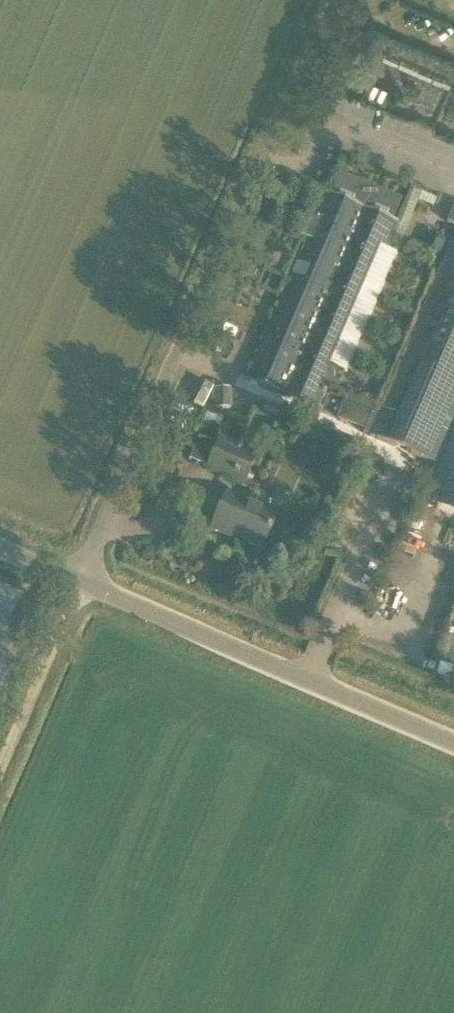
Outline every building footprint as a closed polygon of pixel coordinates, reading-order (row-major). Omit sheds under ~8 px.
[(418,141),(424,127),(387,111),(381,126),(418,141)] [(341,176),(333,196),(326,193),(316,216),(306,212),(296,235),(306,239),(245,382),(319,412),(338,369),(346,373),(397,254),(387,250),(399,224),(391,221),(400,201),(341,176)] [(430,237),(425,246),(427,254),(434,257),(441,254),(445,244),(443,236),(436,234),(430,237)] [(367,435),(436,465),(425,489),(453,502),(453,237),(367,435)] [(213,389),(214,409),(232,408),(232,388),(213,389)] [(372,413),(344,402),(337,418),(365,430),(372,413)] [(252,410),(241,433),(265,444),(276,421),(252,410)] [(247,487),(258,462),(218,446),(218,447),(200,439),(190,461),(208,469),(247,487)] [(263,550),(271,532),(277,517),(227,495),(212,531),(226,537),(227,535),(263,550)]
